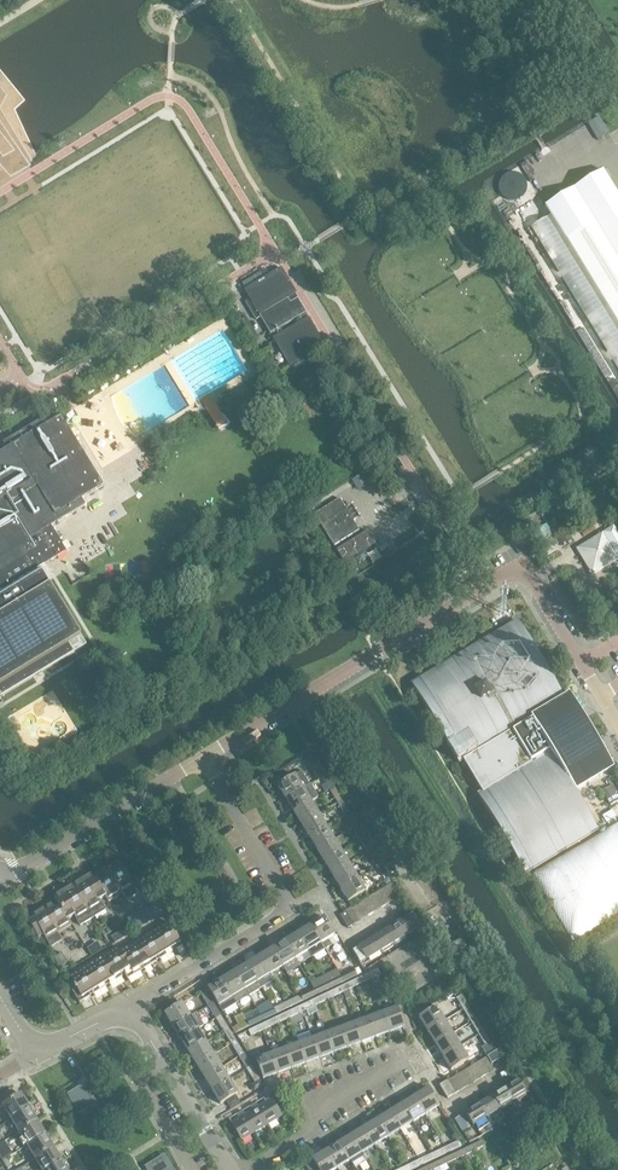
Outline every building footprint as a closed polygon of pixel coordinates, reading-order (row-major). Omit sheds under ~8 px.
[(599,138),(609,132),(600,116),(589,123),(599,138)] [(617,364),(617,194),(604,171),(527,218),(617,364)] [(246,292),(291,369),(326,348),(308,318),(283,333),(280,329),(306,313),(297,299),(291,303),(287,297),(293,293),(281,272),(246,292)] [(51,526),(85,505),(82,499),(103,486),(61,417),(53,421),(49,415),(3,443),(7,449),(0,454),(0,693),(2,696),(75,653),(69,644),(81,637),(86,646),(86,645),(43,572),(40,573),(38,569),(67,552),(51,526)] [(359,531),(354,521),(340,499),(315,515),(334,546),(359,531)] [(587,566),(601,569),(617,559),(617,534),(613,527),(577,549),(587,566)] [(368,531),(337,551),(344,563),(356,556),(376,544),(368,531)] [(611,763),(596,738),(578,709),(570,695),(565,699),(518,621),(412,685),(460,765),(464,762),(482,792),(477,794),(525,874),(598,830),(572,787),(577,785),(611,763)] [(322,777),(327,774),(319,761),(314,765),(322,777)] [(278,786),(286,799),(304,789),(310,785),(302,772),(278,786)] [(322,777),(330,790),(335,787),(327,774),(322,777)] [(335,787),(330,790),(337,803),(342,800),(335,787)] [(286,799),(294,812),(312,801),(304,789),(286,799)] [(337,803),(345,816),(350,813),(342,800),(337,803)] [(294,812),(302,825),(319,814),(312,801),(294,812)] [(353,829),(358,826),(350,813),(345,816),(353,829)] [(302,825),(309,838),(327,827),(319,814),(302,825)] [(361,841),(366,838),(358,826),(353,829),(361,841)] [(309,838),(317,850),(335,840),(327,827),(309,838)] [(361,841),(369,854),(374,851),(366,838),(361,841)] [(317,850),(325,863),(343,852),(335,840),(317,850)] [(369,854),(376,867),(381,864),(374,851),(369,854)] [(325,863),(333,876),(351,865),(343,852),(325,863)] [(119,861),(94,877),(93,873),(73,885),(88,911),(99,905),(102,904),(100,901),(105,897),(109,903),(123,894),(127,901),(138,894),(119,861)] [(376,867),(383,877),(387,874),(381,864),(376,867)] [(333,876),(341,889),(358,878),(351,865),(333,876)] [(349,902),(366,891),(358,878),(341,889),(349,902)] [(435,895),(427,882),(427,881),(421,885),(429,899),(435,895)] [(393,883),(387,887),(395,900),(401,896),(393,883)] [(88,911),(73,885),(54,897),(55,900),(56,900),(68,920),(69,920),(74,916),(76,920),(78,918),(88,911)] [(387,887),(380,891),(388,904),(395,900),(387,887)] [(381,908),(388,904),(380,891),(373,895),(381,908)] [(373,895),(371,896),(367,899),(375,912),(381,908),(373,895)] [(367,899),(363,901),(360,903),(368,916),(375,912),(367,899)] [(31,915),(34,920),(29,923),(39,938),(43,935),(51,947),(62,940),(58,934),(72,925),(69,920),(68,920),(56,900),(55,900),(31,915)] [(128,919),(135,931),(164,914),(157,902),(128,919)] [(362,920),(368,916),(360,903),(354,907),(362,920)] [(355,924),(362,920),(354,907),(347,911),(355,924)] [(355,924),(347,911),(340,916),(348,929),(355,924)] [(442,927),(453,920),(448,912),(437,919),(442,927)] [(412,915),(397,924),(405,937),(420,928),(412,915)] [(328,939),(334,936),(323,918),(310,926),(325,950),(332,945),(328,939)] [(69,986),(79,1003),(80,1004),(125,977),(128,981),(183,946),(168,921),(120,951),(117,947),(68,977),(73,984),(69,986)] [(397,924),(382,933),(391,946),(405,937),(397,924)] [(309,951),(312,957),(325,950),(310,926),(298,934),(309,951)] [(123,930),(128,937),(132,934),(127,927),(123,930)] [(123,930),(119,932),(124,939),(128,937),(123,930)] [(124,939),(119,932),(115,935),(120,942),(124,939)] [(379,954),(391,946),(382,933),(368,942),(377,957),(380,955),(379,954)] [(309,951),(298,934),(285,941),(296,959),(309,951)] [(120,942),(115,935),(111,937),(116,945),(120,942)] [(457,952),(466,946),(462,939),(452,945),(457,952)] [(296,959),(285,941),(272,949),(283,967),(296,959)] [(365,965),(377,957),(368,942),(353,951),(361,964),(363,963),(365,965)] [(283,967),(272,949),(260,957),(271,975),(283,967)] [(62,953),(55,957),(61,968),(68,964),(62,953)] [(271,975),(260,957),(247,965),(258,983),(258,982),(271,975)] [(258,983),(247,965),(234,973),(245,990),(249,996),(262,988),(258,982),(258,983)] [(366,975),(368,981),(381,975),(378,969),(366,975)] [(341,977),(342,978),(343,982),(357,975),(355,970),(341,977)] [(245,990),(234,973),(222,980),(233,998),(245,990)] [(366,975),(353,981),(355,987),(368,981),(366,975)] [(328,983),(331,988),(343,982),(342,978),(341,977),(328,983)] [(233,998),(222,980),(208,988),(223,1012),(236,1004),(233,998)] [(340,987),(342,993),(355,987),(353,981),(340,987)] [(317,994),(331,988),(328,983),(314,989),(317,994)] [(340,987),(327,994),(330,999),(342,993),(340,987)] [(300,996),(301,996),(303,1001),(317,994),(314,989),(300,996)] [(208,1006),(213,1003),(209,996),(206,992),(202,995),(208,1006)] [(343,993),(337,995),(340,1001),(345,998),(343,993)] [(314,1000),(317,1005),(330,999),(327,994),(314,1000)] [(464,1010),(469,1007),(462,995),(456,998),(464,1010)] [(287,1002),(288,1005),(289,1007),(303,1001),(301,996),(300,996),(287,1002)] [(314,1000),(301,1006),(304,1011),(317,1005),(314,1000)] [(274,1008),(277,1013),(289,1007),(288,1005),(287,1002),(274,1008)] [(165,1015),(173,1028),(191,1016),(183,1003),(165,1015)] [(216,1019),(221,1016),(213,1003),(208,1006),(216,1019)] [(288,1012),(291,1017),(304,1011),(301,1006),(288,1012)] [(437,1007),(419,1018),(427,1032),(445,1021),(437,1007)] [(464,1010),(471,1022),(476,1019),(469,1007),(464,1010)] [(263,1020),(277,1013),(274,1008),(260,1015),(263,1020)] [(398,1008),(383,1014),(390,1034),(405,1028),(398,1008)] [(288,1012),(275,1018),(278,1024),(291,1017),(288,1012)] [(390,1034),(383,1014),(369,1019),(376,1039),(390,1034)] [(247,1021),(250,1026),(263,1020),(260,1015),(247,1021)] [(199,1029),(191,1016),(173,1028),(181,1040),(199,1029)] [(224,1032),(229,1029),(221,1016),(216,1019),(224,1032)] [(263,1024),(265,1030),(278,1024),(275,1018),(263,1024)] [(376,1039),(369,1019),(355,1024),(362,1044),(376,1039)] [(478,1034),(483,1031),(476,1019),(471,1022),(478,1034)] [(247,1021),(236,1027),(238,1032),(250,1026),(247,1021)] [(453,1033),(445,1021),(427,1032),(435,1045),(453,1033)] [(251,1036),(265,1030),(263,1024),(248,1031),(251,1036)] [(362,1044),(355,1024),(341,1029),(348,1049),(362,1044)] [(324,1026),(297,1035),(299,1041),(326,1031),(324,1026)] [(207,1042),(199,1029),(181,1040),(189,1053),(207,1042)] [(232,1044),(237,1041),(229,1029),(224,1032),(232,1044)] [(348,1049),(341,1029),(327,1034),(334,1054),(348,1049)] [(490,1042),(483,1031),(478,1034),(485,1045),(488,1044),(490,1042)] [(461,1046),(453,1033),(435,1045),(443,1057),(461,1046)] [(334,1054),(327,1034),(313,1039),(320,1059),(334,1054)] [(320,1059),(313,1039),(299,1044),(306,1064),(320,1059)] [(239,1057),(245,1054),(237,1041),(232,1044),(239,1057)] [(215,1055),(207,1042),(189,1053),(197,1066),(215,1055)] [(485,1045),(482,1048),(487,1057),(496,1051),(490,1042),(488,1044),(485,1045)] [(306,1064),(299,1044),(285,1049),(292,1069),(306,1064)] [(469,1060),(461,1046),(443,1057),(451,1071),(469,1060)] [(292,1069),(285,1049),(271,1054),(278,1074),(292,1069)] [(500,1049),(487,1057),(492,1065),(504,1057),(500,1049)] [(247,1070),(252,1067),(245,1054),(239,1057),(247,1070)] [(278,1074),(271,1054),(256,1059),(264,1079),(278,1074)] [(222,1068),(215,1055),(197,1066),(204,1079),(222,1068)] [(487,1057),(479,1061),(487,1074),(494,1070),(491,1065),(492,1065),(487,1057)] [(113,1074),(103,1058),(85,1069),(95,1085),(113,1074)] [(473,1065),(481,1078),(487,1074),(479,1061),(473,1065)] [(473,1065),(466,1069),(474,1082),(481,1078),(473,1065)] [(260,1079),(252,1067),(247,1070),(255,1082),(260,1079)] [(230,1080),(222,1068),(204,1079),(212,1092),(230,1080)] [(467,1086),(474,1082),(466,1069),(460,1073),(467,1086)] [(467,1086),(460,1073),(453,1078),(461,1090),(467,1086)] [(446,1082),(454,1094),(461,1090),(453,1078),(446,1082)] [(238,1094),(230,1080),(212,1092),(220,1105),(238,1094)] [(505,1089),(513,1102),(526,1094),(518,1080),(505,1089)] [(454,1094),(446,1082),(440,1086),(447,1099),(454,1094)] [(78,1112),(94,1102),(83,1084),(67,1094),(78,1112)] [(109,1113),(125,1103),(114,1085),(98,1095),(109,1113)] [(428,1089),(415,1097),(426,1115),(439,1107),(428,1089)] [(492,1097),(500,1110),(513,1102),(505,1089),(492,1097)] [(16,1098),(11,1090),(0,1096),(0,1109),(3,1107),(16,1098)] [(21,1095),(16,1098),(3,1107),(11,1120),(30,1108),(21,1095)] [(282,1117),(272,1100),(271,1100),(269,1096),(263,1099),(266,1103),(259,1108),(269,1124),(282,1117)] [(426,1115),(415,1097),(402,1104),(413,1122),(426,1115)] [(479,1105),(487,1118),(500,1110),(492,1097),(479,1105)] [(269,1124),(259,1108),(256,1103),(250,1107),(253,1111),(246,1116),(256,1132),(269,1124)] [(413,1122),(402,1104),(389,1112),(400,1130),(413,1122)] [(474,1126),(487,1118),(479,1105),(466,1113),(474,1126)] [(38,1122),(30,1108),(11,1120),(19,1133),(38,1122)] [(256,1132),(246,1116),(243,1111),(237,1115),(240,1119),(232,1124),(242,1140),(256,1132)] [(400,1130),(389,1112),(377,1120),(388,1138),(400,1130)] [(462,1115),(455,1119),(460,1127),(467,1122),(462,1115)] [(388,1138),(377,1120),(364,1128),(375,1146),(388,1138)] [(46,1135),(38,1122),(19,1133),(27,1146),(46,1135)] [(375,1146),(364,1128),(351,1135),(362,1153),(375,1146)] [(54,1148),(46,1135),(27,1146),(35,1159),(54,1148)] [(362,1153),(351,1135),(339,1143),(350,1161),(362,1153)] [(437,1135),(432,1138),(435,1144),(441,1141),(437,1135)] [(483,1140),(470,1146),(473,1152),(486,1145),(483,1140)] [(459,1141),(446,1147),(448,1153),(462,1146),(459,1141)] [(350,1161),(339,1143),(326,1151),(337,1169),(350,1161)] [(457,1152),(460,1158),(473,1152),(470,1146),(457,1152)] [(432,1154),(435,1159),(448,1153),(446,1147),(432,1154)] [(54,1148),(35,1159),(42,1169),(47,1169),(62,1161),(54,1148)] [(326,1151),(312,1159),(319,1169),(335,1169),(337,1169),(326,1151)] [(457,1152),(444,1158),(447,1164),(460,1158),(457,1152)] [(432,1154),(419,1160),(421,1166),(435,1159),(432,1154)] [(163,1156),(145,1166),(147,1169),(171,1169),(163,1156)] [(431,1164),(434,1169),(447,1164),(444,1158),(431,1164)] [(3,1161),(8,1169),(12,1167),(7,1159),(3,1161)] [(407,1169),(412,1169),(421,1166),(419,1160),(405,1167),(407,1169)] [(62,1161),(47,1169),(67,1169),(62,1161)]
